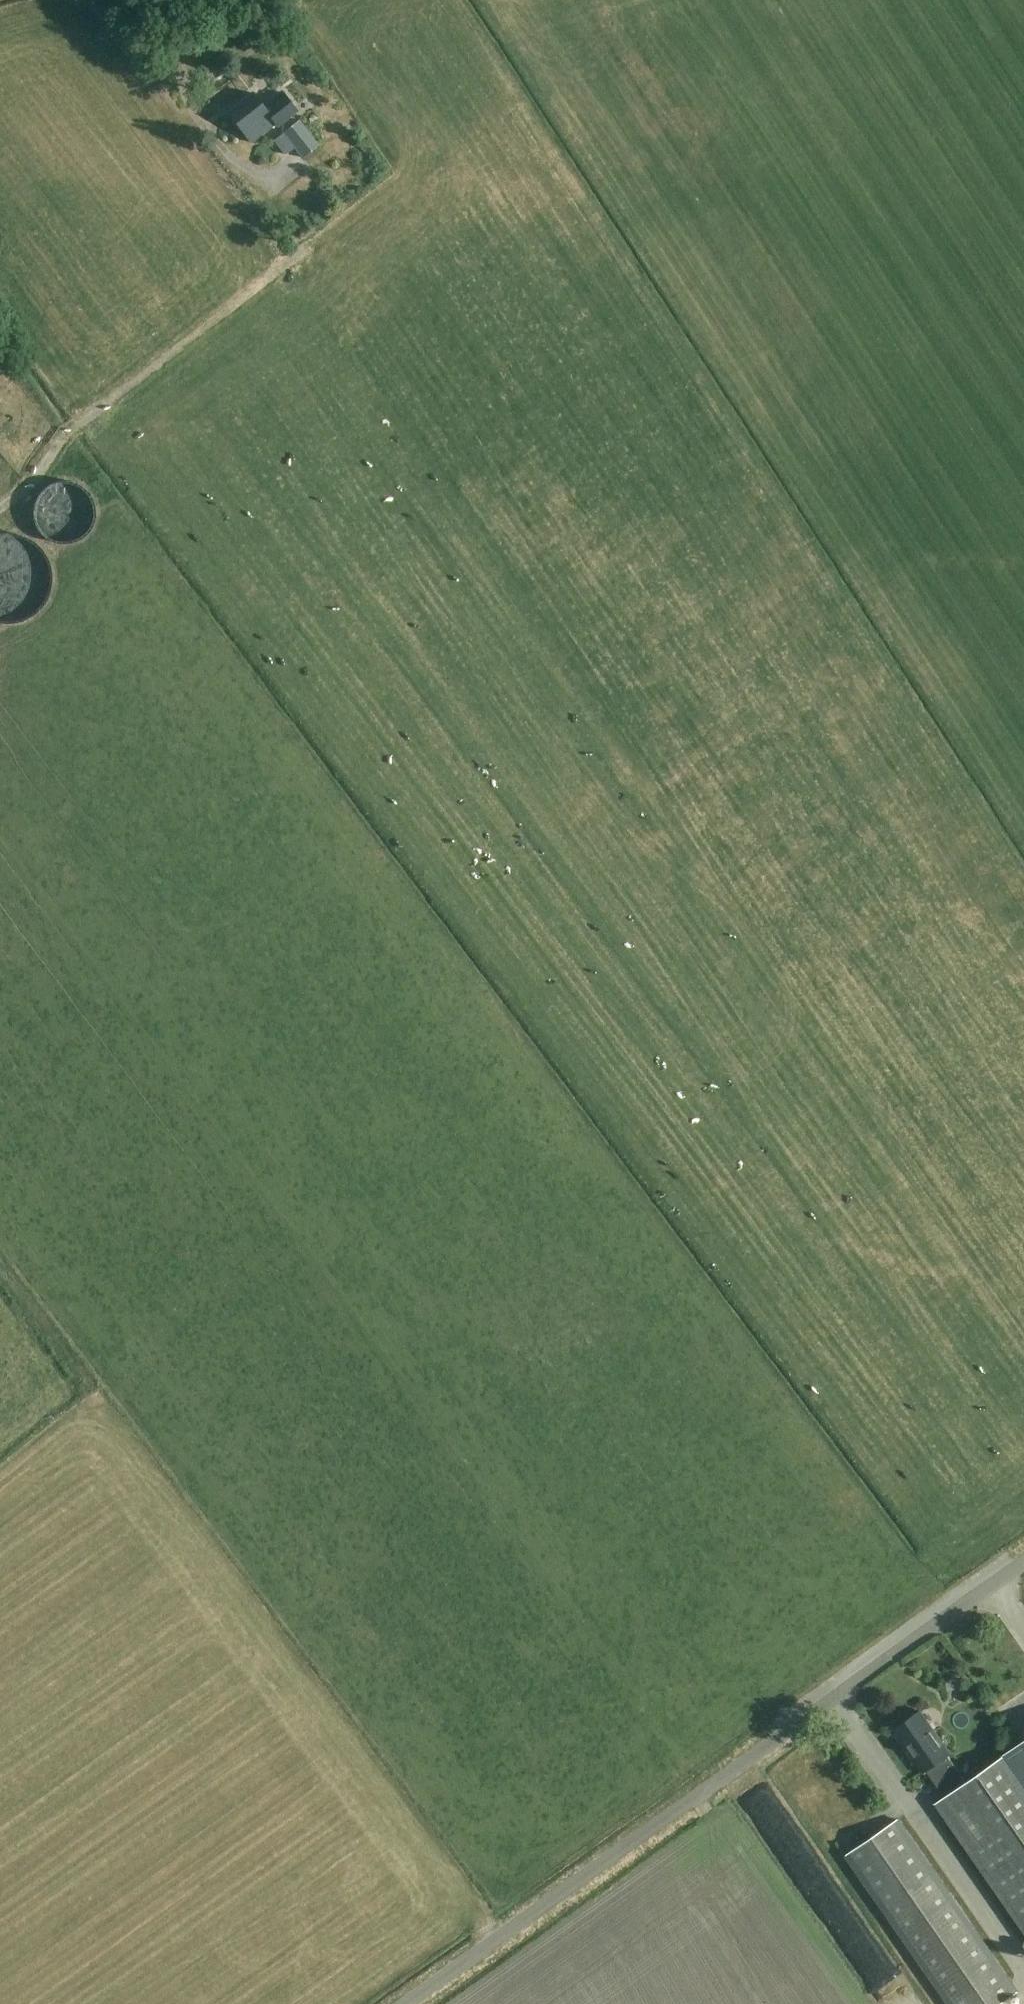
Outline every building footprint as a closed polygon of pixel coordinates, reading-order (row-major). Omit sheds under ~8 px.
[(220,82),(229,78),(221,60),(213,65),(220,82)] [(251,141),(276,123),(277,125),(297,109),(284,92),(265,106),(253,92),(228,111),(251,141)] [(319,144),(299,119),(274,139),(285,154),(295,146),(303,157),(319,144)] [(3,623),(12,623),(20,621),(28,618),(35,614),(41,608),(46,602),(50,594),(52,586),(53,578),(52,569),(50,561),(46,554),(41,547),(35,541),(28,537),(20,534),(12,532),(3,532),(0,533),(0,622),(3,623)] [(1022,1742),(967,1780),(949,1754),(950,1753),(920,1710),(893,1729),(923,1772),(927,1769),(945,1795),(935,1802),(1023,1930),(1023,1740),(1022,1742)] [(898,1817),(846,1854),(951,2003),(999,2003),(1019,1990),(898,1817)]
